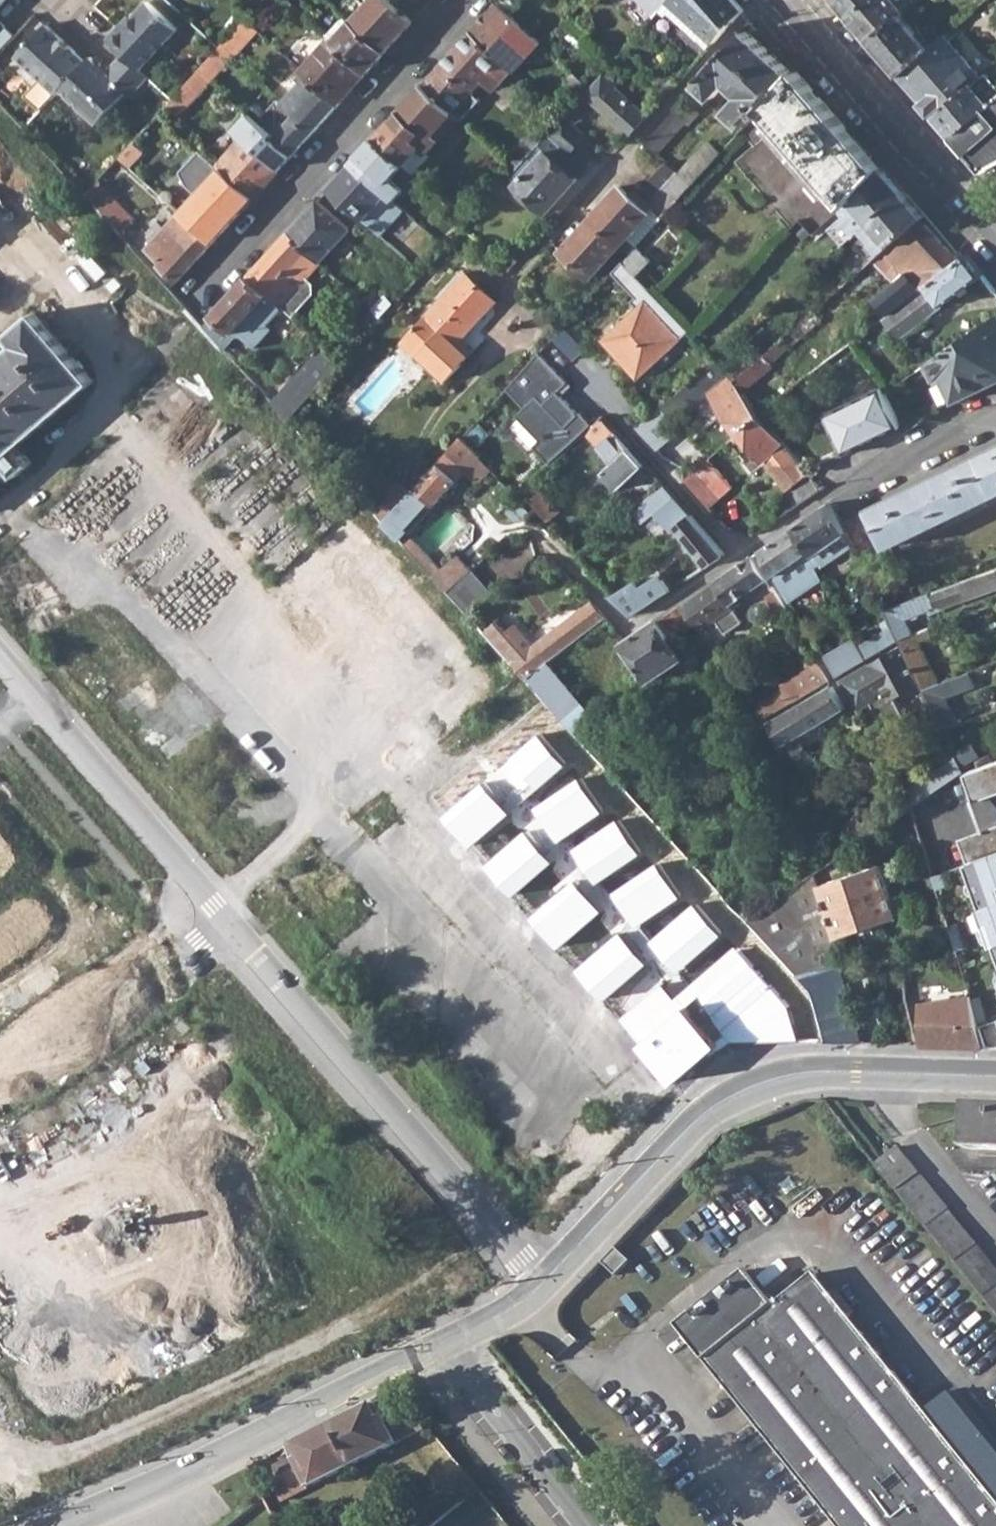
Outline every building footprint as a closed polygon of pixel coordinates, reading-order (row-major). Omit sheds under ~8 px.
[(388,50),(414,21),(391,0),(374,0),(355,21),(388,50)] [(652,17),(661,6),(667,0),(636,0),(652,17)] [(709,49),(737,17),(744,10),(736,0),(667,0),(661,6),(709,49)] [(895,0),(836,0),(871,40),(900,13),(904,10),(895,0)] [(119,56),(135,71),(173,29),(143,2),(117,30),(114,27),(102,41),(119,56)] [(521,48),(532,36),(496,3),(470,32),(500,59),(510,68),(515,72),(530,55),(521,48)] [(871,40),(900,74),(930,47),(900,13),(871,40)] [(344,32),(335,41),(369,70),(388,50),(355,21),(348,14),(337,26),(344,32)] [(223,44),(234,53),(248,39),(258,27),(246,17),(223,44)] [(1,25),(0,24),(0,48),(12,35),(1,25)] [(13,55),(54,92),(56,89),(83,61),(42,24),(13,55)] [(732,110),(747,124),(793,73),(746,31),(700,81),(716,96),(729,82),(737,80),(737,85),(741,89),(745,89),(744,96),(732,110)] [(470,32),(424,83),(453,110),(460,116),(462,118),(480,98),(471,90),(482,79),(492,88),(510,68),(500,59),(470,32)] [(900,74),(936,115),(981,76),(944,35),(930,47),(900,74)] [(302,67),(340,102),(369,70),(335,41),(330,36),(302,67)] [(200,69),(210,79),(228,60),(242,73),(248,66),(234,53),(223,44),(200,69)] [(83,61),(56,89),(95,125),(123,94),(127,97),(144,78),(135,71),(119,56),(105,70),(98,68),(87,57),(83,61)] [(292,110),(314,131),(340,102),(302,67),(297,73),(301,78),(283,98),(282,96),(281,100),(292,110)] [(584,94),(630,136),(637,128),(650,115),(618,86),(624,80),(608,67),(584,94)] [(166,105),(177,115),(210,79),(200,69),(170,102),(166,105)] [(801,222),(813,235),(835,215),(849,202),(881,170),(795,69),(793,73),(747,124),(740,131),(753,146),(735,162),(794,228),(801,222)] [(989,89),(983,95),(976,89),(985,80),(981,76),(936,115),(953,135),(995,97),(989,89)] [(991,87),(985,80),(976,89),(983,95),(989,89),(991,87)] [(424,83),(376,136),(407,163),(410,167),(416,172),(432,154),(429,151),(460,116),(453,110),(424,83)] [(982,168),(995,161),(995,97),(953,135),(982,168)] [(646,141),(659,151),(686,122),(689,124),(700,112),(685,98),(646,141)] [(281,100),(266,117),(277,127),(292,110),(281,100)] [(314,131),(292,110),(277,127),(266,117),(251,104),(246,111),(293,154),(314,131)] [(565,115),(575,124),(581,117),(571,107),(565,115)] [(293,154),(246,111),(231,126),(241,136),(217,164),(223,169),(237,181),(254,197),(293,154)] [(509,161),(517,168),(538,144),(546,136),(546,135),(549,132),(563,116),(559,112),(556,116),(552,113),(509,161)] [(547,213),(578,179),(576,178),(588,166),(571,151),(586,135),(575,124),(565,115),(563,116),(549,132),(566,146),(555,159),(551,155),(546,151),(538,144),(517,168),(510,176),(517,183),(516,185),(547,213)] [(393,180),(407,163),(376,136),(360,154),(369,162),(363,168),(364,172),(396,201),(405,192),(393,180)] [(538,144),(546,151),(551,155),(558,146),(546,136),(538,144)] [(680,171),(693,183),(721,152),(708,141),(680,171)] [(170,201),(182,212),(223,169),(217,164),(210,158),(170,201)] [(592,216),(622,244),(655,208),(663,216),(692,185),(668,162),(652,179),(663,189),(649,203),(641,196),(636,201),(619,185),(592,216)] [(349,166),(330,188),(353,209),(364,219),(382,201),(397,215),(379,233),(396,248),(419,223),(396,201),(364,172),(356,163),(351,169),(349,166)] [(237,181),(223,169),(182,212),(192,221),(214,242),(254,197),(237,181)] [(849,202),(835,215),(854,235),(870,222),(903,194),(881,170),(849,202)] [(94,201),(136,247),(147,236),(148,231),(109,188),(94,201)] [(903,194),(870,222),(890,243),(917,219),(922,216),(903,194)] [(175,219),(182,212),(170,201),(167,198),(159,205),(175,219)] [(290,231),(320,258),(348,227),(318,200),(290,231)] [(561,249),(592,277),(622,244),(592,216),(561,249)] [(917,280),(875,311),(881,319),(882,317),(958,259),(917,219),(890,243),(885,248),(905,266),(917,280)] [(214,242),(192,221),(182,233),(174,226),(150,252),(179,280),(214,242)] [(806,242),(813,235),(801,222),(794,228),(806,242)] [(885,248),(890,243),(870,222),(854,235),(853,236),(872,259),(885,248)] [(320,258),(290,231),(249,277),(279,304),(282,307),(292,315),(315,290),(314,280),(307,273),(320,258)] [(620,262),(633,277),(643,266),(651,259),(636,246),(620,262)] [(882,317),(898,338),(982,274),(966,253),(958,259),(882,317)] [(610,274),(639,304),(650,295),(633,277),(620,262),(610,274)] [(401,343),(446,384),(469,358),(456,346),(495,302),(464,274),(401,343)] [(207,325),(223,342),(247,315),(252,319),(257,314),(267,323),(282,307),(279,304),(249,277),(207,325)] [(375,309),(383,316),(395,304),(383,293),(372,306),(375,309)] [(636,382),(687,332),(650,295),(639,304),(596,339),(636,382)] [(383,316),(375,309),(346,340),(355,348),(383,316)] [(33,311),(9,332),(17,342),(0,357),(0,460),(1,460),(14,475),(31,461),(17,445),(92,380),(33,311)] [(875,323),(881,319),(875,311),(869,315),(875,323)] [(947,407),(995,383),(995,313),(917,368),(927,385),(936,382),(947,407)] [(561,352),(571,362),(586,347),(566,324),(549,340),(561,352)] [(732,381),(741,392),(772,366),(769,363),(788,347),(781,339),(744,371),(732,381)] [(341,349),(335,355),(343,361),(348,355),(341,349)] [(565,384),(536,355),(503,391),(521,410),(514,416),(538,441),(533,448),(550,464),(590,428),(555,393),(565,384)] [(716,362),(689,384),(700,397),(705,395),(730,437),(760,414),(741,392),(732,381),(726,373),(716,362)] [(738,363),(726,373),(732,381),(744,371),(738,363)] [(821,422),(840,455),(901,427),(882,388),(821,422)] [(760,414),(730,437),(752,469),(762,464),(789,490),(810,473),(760,414)] [(597,474),(612,494),(646,465),(603,415),(590,428),(581,436),(607,466),(597,474)] [(476,423),(464,437),(475,448),(488,437),(476,423)] [(395,513),(412,529),(480,454),(475,448),(464,437),(395,513)] [(857,513),(875,552),(995,498),(995,447),(857,513)] [(732,486),(708,458),(684,478),(708,507),(732,486)] [(823,488),(810,473),(789,490),(799,505),(823,488)] [(521,491),(526,496),(530,492),(526,487),(521,491)] [(526,496),(531,502),(543,492),(541,490),(536,487),(530,492),(526,496)] [(674,500),(661,487),(628,513),(639,526),(674,500)] [(560,511),(543,492),(531,502),(549,522),(560,511)] [(635,506),(644,500),(639,493),(630,500),(635,506)] [(649,519),(701,571),(724,555),(676,499),(649,519)] [(811,549),(814,554),(846,533),(832,502),(796,526),(811,549)] [(391,528),(397,523),(391,518),(386,523),(391,528)] [(754,554),(787,604),(821,581),(814,569),(817,564),(814,554),(811,549),(796,526),(754,554)] [(853,545),(846,533),(814,554),(817,564),(820,569),(853,545)] [(438,564),(413,538),(406,545),(430,571),(438,564)] [(436,577),(450,592),(474,570),(460,555),(436,577)] [(753,555),(682,603),(695,621),(713,622),(725,636),(741,624),(729,607),(768,578),(753,555)] [(900,639),(913,634),(906,620),(935,609),(949,608),(995,588),(995,569),(885,611),(889,620),(900,639)] [(450,592),(471,616),(496,593),(474,570),(450,592)] [(606,598),(625,621),(671,592),(657,575),(636,588),(630,583),(606,598)] [(784,605),(774,588),(765,594),(767,596),(776,610),(784,605)] [(667,639),(695,621),(682,603),(628,641),(613,649),(640,689),(680,660),(667,639)] [(486,633),(527,677),(550,662),(609,621),(595,604),(537,644),(517,623),(509,630),(500,620),(486,633)] [(853,640),(865,661),(900,639),(889,620),(853,640)] [(919,679),(924,688),(939,682),(919,641),(947,630),(944,622),(913,634),(900,639),(903,645),(913,666),(917,675),(919,679)] [(821,657),(836,677),(865,661),(853,640),(821,657)] [(842,681),(854,701),(873,689),(877,695),(871,699),(887,726),(907,714),(895,694),(919,679),(917,675),(913,666),(903,645),(842,681)] [(781,684),(792,703),(830,680),(818,661),(781,684)] [(592,711),(550,662),(527,677),(542,693),(573,728),(592,711)] [(924,688),(944,729),(950,727),(960,724),(939,682),(924,688)] [(758,725),(774,753),(845,707),(832,686),(758,725)] [(873,689),(854,701),(858,707),(871,699),(877,695),(873,689)] [(846,717),(856,734),(866,728),(854,710),(846,717)] [(964,767),(966,769),(970,767),(950,727),(944,729),(948,735),(960,761),(964,767)] [(527,799),(571,764),(544,733),(503,767),(527,799)] [(959,772),(970,801),(995,791),(995,758),(970,767),(966,769),(964,770),(962,770),(959,772)] [(950,767),(929,778),(936,788),(959,772),(962,770),(964,770),(966,769),(964,767),(960,761),(950,767)] [(556,843),(605,811),(582,777),(530,810),(556,843)] [(913,804),(936,788),(929,778),(923,779),(905,791),(913,804)] [(472,848),(513,813),(488,782),(446,818),(472,848)] [(899,814),(909,846),(922,842),(911,805),(899,814)] [(593,886),(643,855),(621,818),(569,851),(593,886)] [(957,837),(995,946),(995,823),(957,837)] [(526,831),(487,867),(514,897),(553,860),(526,831)] [(682,896),(659,861),(609,895),(634,929),(682,896)] [(817,884),(835,936),(896,917),(880,864),(817,884)] [(747,919),(811,988),(822,1042),(859,1043),(839,963),(835,936),(817,884),(813,872),(747,919)] [(603,911),(577,880),(532,918),(558,949),(603,911)] [(647,944),(675,975),(722,935),(695,903),(647,944)] [(577,971),(604,1002),(650,964),(623,933),(577,971)] [(727,1040),(801,1041),(791,1003),(736,947),(676,999),(662,985),(619,1021),(672,1084),(727,1040)] [(922,1044),(984,1046),(977,1024),(968,995),(917,1003),(922,1044)] [(977,1024),(984,1046),(995,1046),(995,1017),(977,1024)] [(631,1075),(616,1088),(633,1108),(648,1095),(631,1075)] [(968,1104),(967,1148),(995,1149),(995,1105),(968,1104)] [(995,1307),(995,1263),(899,1142),(878,1160),(995,1307)] [(601,1262),(615,1276),(627,1262),(614,1248),(601,1262)] [(838,1525),(995,1525),(995,1500),(813,1273),(773,1305),(743,1270),(676,1326),(838,1525)] [(271,1481),(281,1500),(424,1429),(414,1409),(385,1424),(375,1402),(287,1446),(298,1468),(271,1481)]
